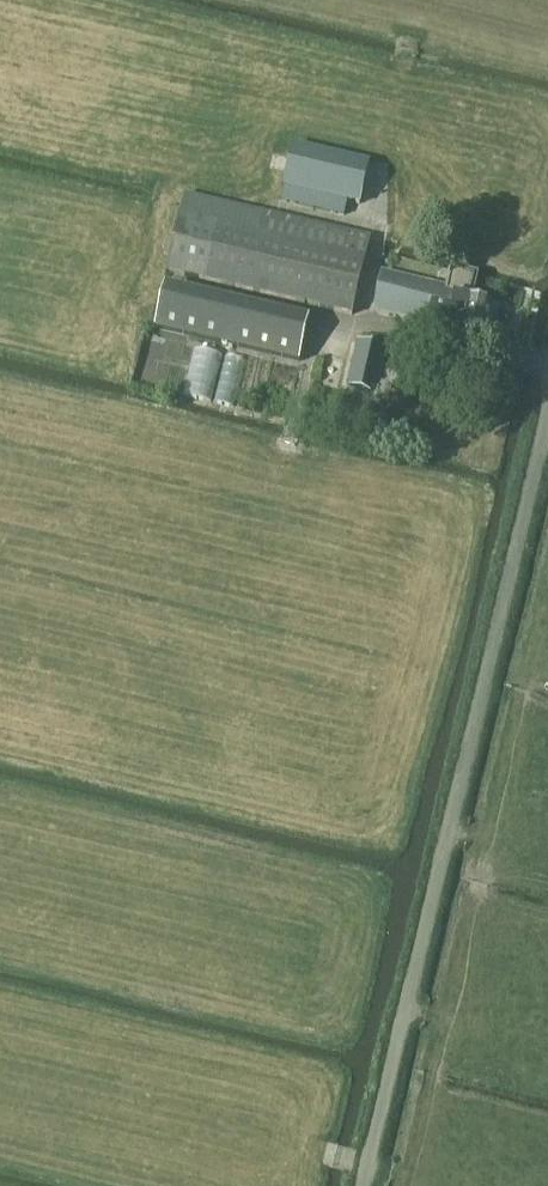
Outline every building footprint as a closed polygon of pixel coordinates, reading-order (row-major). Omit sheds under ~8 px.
[(292,144),(279,200),(344,215),(347,201),(359,204),(369,161),(292,144)] [(185,194),(180,214),(167,270),(352,313),(370,237),(185,194)] [(382,270),(373,308),(484,335),(492,303),(473,298),(478,275),(452,268),(447,286),(382,270)] [(166,293),(158,326),(300,359),(308,327),(166,293)] [(358,342),(348,386),(372,392),(381,347),(358,342)] [(197,344),(185,392),(236,404),(248,356),(197,344)]
